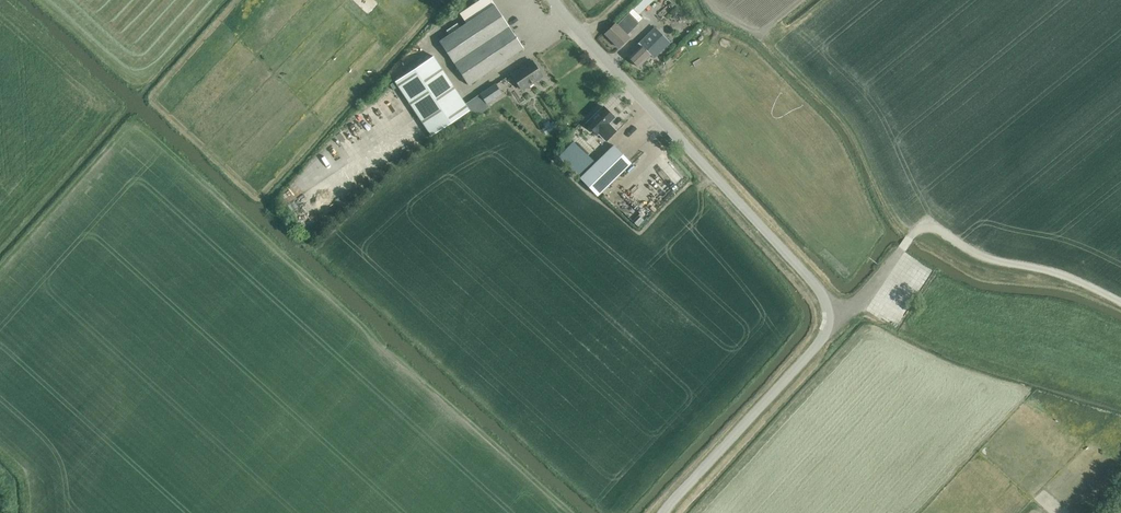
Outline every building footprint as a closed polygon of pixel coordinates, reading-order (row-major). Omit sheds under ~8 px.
[(439,42),(469,85),(524,48),(491,0),(481,0),(460,14),(466,24),(439,42)] [(605,33),(619,47),(629,37),(615,23),(605,33)] [(629,57),(639,67),(651,55),(654,58),(670,42),(655,27),(632,49),(634,51),(629,57)] [(395,81),(431,135),(469,110),(433,55),(395,81)] [(512,75),(522,90),(542,76),(532,61),(512,75)] [(482,96),(486,102),(493,98),(488,91),(482,96)] [(586,123),(597,135),(598,133),(605,140),(616,130),(609,123),(615,117),(603,106),(586,123)] [(581,170),(594,158),(575,140),(562,152),(581,170)] [(614,145),(593,165),(610,183),(631,163),(614,145)]
